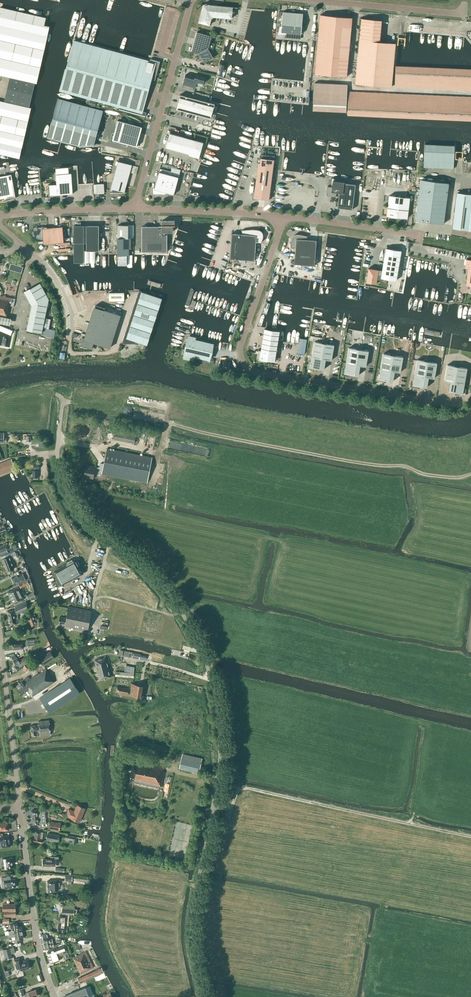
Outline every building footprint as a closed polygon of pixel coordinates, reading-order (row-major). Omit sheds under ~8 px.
[(210,5),(208,4),(205,3),(205,5),(203,5),(202,8),(198,22),(199,23),(198,28),(210,32),(212,26),(209,25),(211,18),(212,18),(213,18),(213,17),(214,17),(231,18),(232,13),(233,13),(234,13),(234,12),(234,11),(233,11),(232,11),(232,8),(239,8),(212,5),(210,5)] [(46,18),(0,7),(0,9),(0,26),(47,37),(50,27),(44,25),(46,18)] [(301,34),(303,14),(283,12),(281,32),(301,34)] [(347,77),(352,18),(320,15),(315,74),(347,77)] [(391,87),(395,44),(379,42),(381,21),(376,20),(359,18),(359,19),(361,19),(355,84),(391,87)] [(10,77),(4,102),(0,101),(0,154),(19,158),(22,148),(47,37),(0,26),(0,75),(10,77)] [(212,57),(207,49),(208,48),(212,36),(197,32),(191,52),(198,54),(200,53),(205,61),(212,57)] [(67,66),(149,88),(151,79),(155,80),(156,75),(157,75),(158,73),(157,73),(160,61),(151,58),(150,61),(74,40),(67,66)] [(143,111),(149,88),(67,66),(60,91),(87,99),(120,107),(119,110),(145,117),(146,112),(143,111)] [(395,88),(470,91),(470,69),(396,66),(395,88)] [(203,84),(205,77),(195,74),(195,77),(185,75),(183,84),(195,88),(197,82),(203,84)] [(314,90),(313,111),(346,112),(347,98),(347,85),(314,83),(314,90)] [(347,115),(470,121),(470,97),(348,91),(348,98),(347,115)] [(213,109),(215,104),(204,101),(180,95),(176,109),(200,116),(209,118),(211,109),(213,109)] [(103,111),(58,99),(48,138),(80,146),(94,146),(103,111)] [(137,147),(142,127),(118,121),(112,140),(137,147)] [(203,143),(170,134),(166,147),(189,154),(189,155),(199,158),(203,143)] [(424,161),(424,167),(453,169),(454,146),(425,144),(424,161)] [(257,169),(273,171),(274,160),(260,158),(260,163),(258,163),(257,169)] [(136,174),(138,167),(118,161),(116,169),(111,189),(112,189),(112,193),(110,193),(126,193),(125,193),(125,189),(130,173),(136,174)] [(269,200),(273,171),(257,169),(254,198),(269,200)] [(174,195),(178,177),(159,172),(155,188),(153,188),(153,194),(166,194),(166,193),(174,195)] [(49,195),(73,194),(71,173),(56,174),(57,184),(48,185),(49,195)] [(11,175),(0,177),(0,199),(1,199),(2,199),(3,198),(4,198),(4,199),(4,200),(5,199),(6,198),(7,198),(8,198),(10,197),(11,197),(12,197),(13,197),(15,197),(16,198),(16,197),(15,197),(11,175)] [(328,187),(327,193),(329,196),(335,197),(336,197),(336,193),(339,193),(337,208),(352,210),(355,185),(341,183),(341,181),(333,180),(332,187),(328,187),(327,187),(328,187)] [(448,183),(421,180),(416,220),(443,224),(448,183)] [(94,194),(104,193),(104,184),(94,184),(94,194)] [(470,224),(470,195),(457,193),(453,228),(470,230),(470,224)] [(410,198),(389,195),(387,216),(407,218),(410,198)] [(175,225),(175,221),(162,221),(162,225),(161,225),(162,225),(162,226),(142,227),(142,252),(167,252),(167,232),(173,232),(173,225),(175,225)] [(99,251),(99,225),(74,225),(74,243),(74,255),(74,263),(84,263),(84,251),(95,251),(99,251)] [(118,255),(118,265),(127,265),(127,255),(127,249),(128,249),(129,248),(131,248),(131,238),(128,238),(128,225),(118,225),(118,241),(118,255)] [(64,242),(63,227),(40,229),(40,228),(38,228),(37,228),(36,228),(35,229),(34,230),(33,231),(33,232),(33,233),(33,234),(33,235),(33,236),(34,236),(34,237),(35,238),(36,238),(37,239),(38,239),(39,239),(43,239),(44,244),(64,242)] [(231,233),(229,259),(255,261),(256,243),(261,243),(262,239),(263,238),(263,237),(263,236),(263,235),(263,234),(263,233),(262,233),(262,232),(261,231),(260,230),(259,230),(258,230),(257,230),(254,229),(252,229),(249,230),(247,230),(245,230),(242,230),(241,234),(231,233)] [(295,251),(315,253),(316,240),(307,240),(307,236),(306,236),(304,235),(303,235),(301,235),(299,235),(297,234),(297,235),(296,235),(295,235),(295,236),(294,236),(294,237),(293,237),(292,238),(292,239),(291,239),(291,240),(291,241),(290,241),(290,242),(290,243),(290,244),(290,245),(290,246),(290,247),(290,248),(295,248),(295,251)] [(382,271),(381,276),(381,278),(396,281),(401,251),(386,248),(382,271)] [(314,266),(315,253),(295,251),(294,264),(314,266)] [(381,276),(382,271),(378,270),(379,270),(368,268),(366,282),(376,284),(377,280),(378,275),(381,276)] [(42,333),(49,299),(39,282),(24,291),(32,305),(27,330),(42,333)] [(147,345),(162,298),(149,295),(139,291),(122,344),(136,344),(136,342),(147,345)] [(109,293),(109,301),(124,301),(124,293),(109,293)] [(12,298),(0,296),(0,316),(6,317),(8,306),(10,306),(12,298)] [(110,348),(120,315),(104,310),(105,308),(95,305),(94,310),(95,310),(86,338),(82,337),(80,345),(92,349),(94,343),(110,348)] [(46,327),(45,335),(55,336),(55,327),(46,327)] [(266,329),(264,329),(262,344),(256,343),(255,348),(261,349),(260,355),(259,359),(267,360),(268,360),(268,363),(279,365),(280,358),(275,357),(279,331),(272,330),(266,329)] [(193,360),(194,356),(197,340),(194,339),(194,337),(189,336),(184,358),(193,360)] [(307,339),(300,338),(299,344),(297,353),(304,354),(307,339)] [(197,340),(194,356),(209,360),(213,344),(197,340)] [(324,343),(314,342),(311,357),(309,367),(320,369),(324,343)] [(324,343),(320,369),(324,369),(326,359),(331,360),(334,345),(324,343)] [(354,375),(358,349),(348,348),(346,363),(344,373),(354,375)] [(358,349),(354,375),(358,375),(360,365),(366,366),(368,351),(358,349)] [(388,381),(393,355),(383,354),(380,369),(378,379),(388,381)] [(393,355),(388,381),(393,381),(395,371),(400,372),(403,357),(393,355)] [(422,387),(427,361),(417,360),(414,375),(412,385),(422,387)] [(427,361),(422,387),(427,387),(429,377),(434,378),(437,363),(427,361)] [(453,392),(457,367),(447,365),(444,380),(450,381),(448,391),(453,392)] [(457,367),(453,392),(463,394),(465,383),(464,383),(467,368),(457,367)] [(147,483),(152,457),(107,449),(104,464),(101,463),(98,468),(95,467),(86,465),(84,477),(93,479),(95,471),(102,473),(102,474),(147,483)] [(15,469),(11,459),(0,463),(0,475),(15,469)] [(0,556),(15,551),(11,542),(8,544),(7,542),(3,544),(4,544),(0,545),(0,555),(0,556)] [(10,558),(16,555),(15,551),(5,555),(6,558),(2,559),(3,563),(5,563),(8,571),(14,569),(10,558)] [(62,585),(83,574),(75,560),(54,571),(62,585)] [(17,585),(25,581),(25,579),(23,574),(20,575),(18,571),(13,573),(14,576),(12,577),(15,584),(16,583),(17,585)] [(30,579),(29,578),(26,579),(27,580),(19,584),(21,588),(26,585),(27,587),(30,586),(29,585),(30,585),(30,586),(32,585),(30,579)] [(22,600),(24,599),(18,587),(7,592),(13,605),(15,604),(15,606),(23,602),(22,600)] [(23,602),(15,606),(16,606),(15,606),(16,610),(16,614),(17,614),(28,609),(27,603),(26,601),(23,602)] [(88,631),(92,611),(68,606),(66,619),(59,618),(58,624),(62,624),(62,626),(88,631)] [(19,623),(17,614),(16,614),(16,610),(14,611),(14,610),(8,611),(10,625),(19,623)] [(28,617),(32,626),(40,623),(39,619),(37,620),(35,615),(33,615),(32,613),(25,616),(26,617),(26,618),(28,617)] [(23,648),(23,646),(32,645),(31,639),(26,640),(26,642),(22,642),(12,643),(13,650),(23,648)] [(38,658),(43,666),(51,661),(50,659),(53,657),(49,651),(40,657),(38,658)] [(20,660),(19,661),(15,656),(13,657),(15,659),(13,661),(16,666),(15,667),(18,671),(23,668),(25,671),(31,667),(24,658),(22,659),(21,659),(20,660)] [(97,660),(94,660),(97,673),(105,671),(105,669),(109,668),(106,656),(97,659),(97,660)] [(111,677),(109,668),(105,669),(105,671),(97,673),(99,680),(111,677)] [(31,693),(33,696),(55,682),(51,676),(50,677),(49,674),(46,669),(26,683),(24,680),(20,683),(23,687),(18,690),(21,694),(26,692),(28,695),(31,693)] [(70,678),(40,698),(50,713),(80,693),(70,678)] [(119,694),(141,698),(143,685),(131,683),(130,689),(117,687),(116,692),(119,692),(119,694)] [(40,732),(40,736),(51,735),(49,720),(38,721),(39,725),(30,726),(32,737),(39,736),(39,733),(38,733),(40,732)] [(202,758),(183,754),(179,768),(199,772),(202,758)] [(127,779),(128,780),(161,787),(164,771),(163,771),(164,766),(142,761),(142,763),(131,760),(127,779)] [(74,812),(69,809),(66,816),(79,822),(82,816),(85,809),(77,805),(74,812)] [(33,825),(39,824),(43,823),(41,810),(38,810),(31,810),(33,825)] [(49,828),(60,830),(61,823),(50,822),(49,828)] [(42,839),(43,832),(41,832),(35,831),(34,838),(34,842),(42,843),(42,839)] [(0,833),(0,847),(3,847),(10,846),(9,835),(2,836),(2,833),(0,833)] [(47,839),(58,842),(60,835),(48,833),(47,839)] [(77,837),(66,835),(65,839),(72,840),(72,843),(75,844),(77,837)] [(56,860),(58,860),(58,857),(50,857),(50,859),(43,859),(43,865),(56,866),(56,860)] [(7,869),(13,868),(12,858),(6,858),(6,859),(2,859),(2,865),(4,865),(4,869),(7,869)] [(4,878),(1,878),(2,881),(4,881),(5,888),(10,888),(16,887),(15,879),(11,879),(10,877),(4,878)] [(48,892),(57,891),(57,887),(60,887),(60,883),(57,883),(56,880),(47,881),(48,892)] [(84,901),(74,900),(74,904),(69,904),(69,905),(62,905),(62,914),(77,915),(77,909),(83,910),(84,901)] [(16,911),(15,904),(9,904),(9,903),(4,903),(4,904),(3,904),(4,916),(7,916),(16,915),(16,911)] [(67,915),(60,914),(59,924),(58,924),(57,930),(67,931),(67,925),(66,925),(67,915)] [(12,928),(12,931),(8,931),(5,931),(5,935),(7,935),(9,934),(22,932),(21,926),(18,927),(18,923),(10,924),(11,928),(12,928)] [(21,938),(23,938),(22,932),(9,934),(9,936),(10,938),(11,937),(12,940),(13,940),(13,944),(21,942),(21,938)] [(42,936),(45,950),(47,949),(47,950),(52,949),(51,948),(52,948),(52,946),(53,946),(52,939),(49,939),(49,937),(47,937),(47,935),(42,936)] [(49,956),(63,951),(65,950),(64,946),(57,949),(57,950),(55,951),(55,949),(52,950),(52,949),(47,950),(47,952),(49,956)] [(3,950),(5,960),(13,958),(10,948),(3,950)] [(68,953),(66,950),(65,950),(63,951),(49,956),(51,963),(56,962),(56,961),(59,961),(58,957),(68,953)] [(73,958),(81,974),(94,967),(86,951),(73,958)] [(21,967),(21,970),(29,968),(27,962),(21,964),(19,958),(14,959),(17,969),(21,967)] [(102,967),(78,979),(80,983),(104,971),(102,967)] [(97,996),(98,996),(109,990),(106,986),(95,993),(97,996)] [(86,987),(65,996),(66,996),(90,996),(86,987)]
